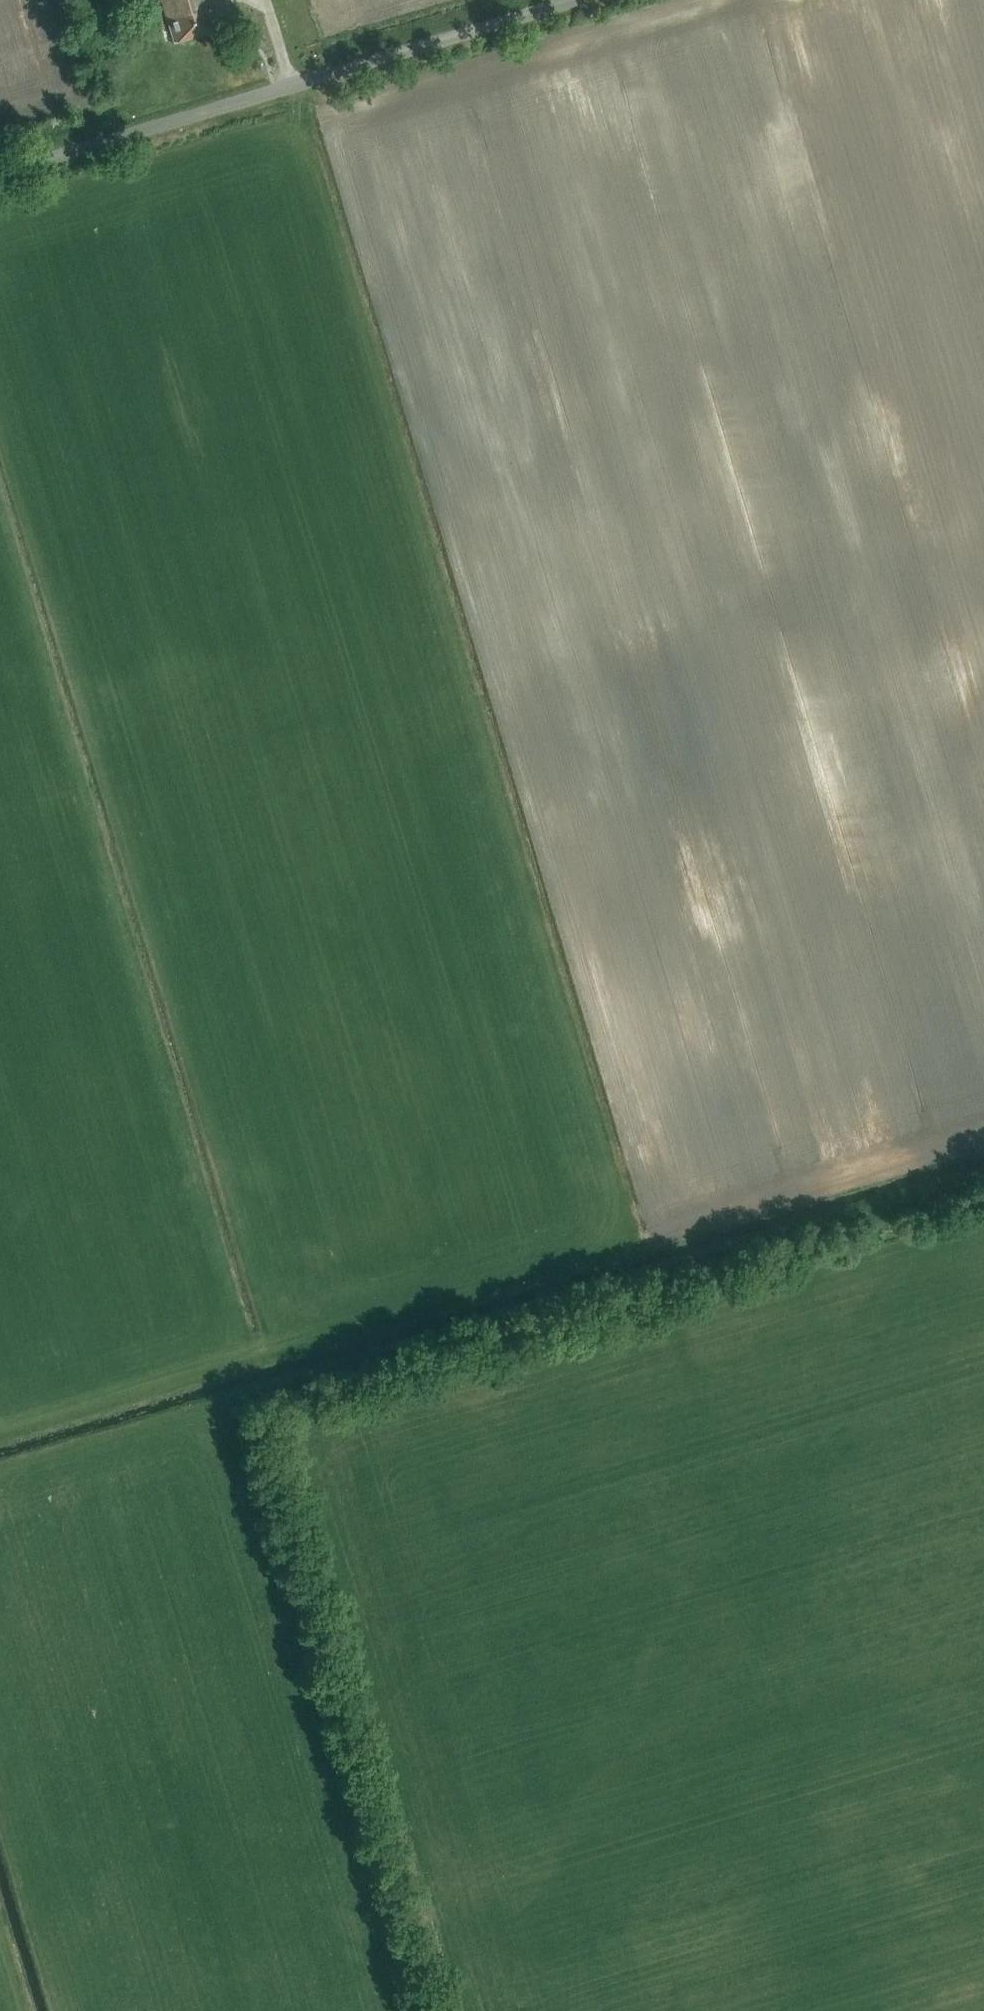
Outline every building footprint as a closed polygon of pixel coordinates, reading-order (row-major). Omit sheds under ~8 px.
[(175,41),(228,25),(221,0),(163,0),(175,41)]
